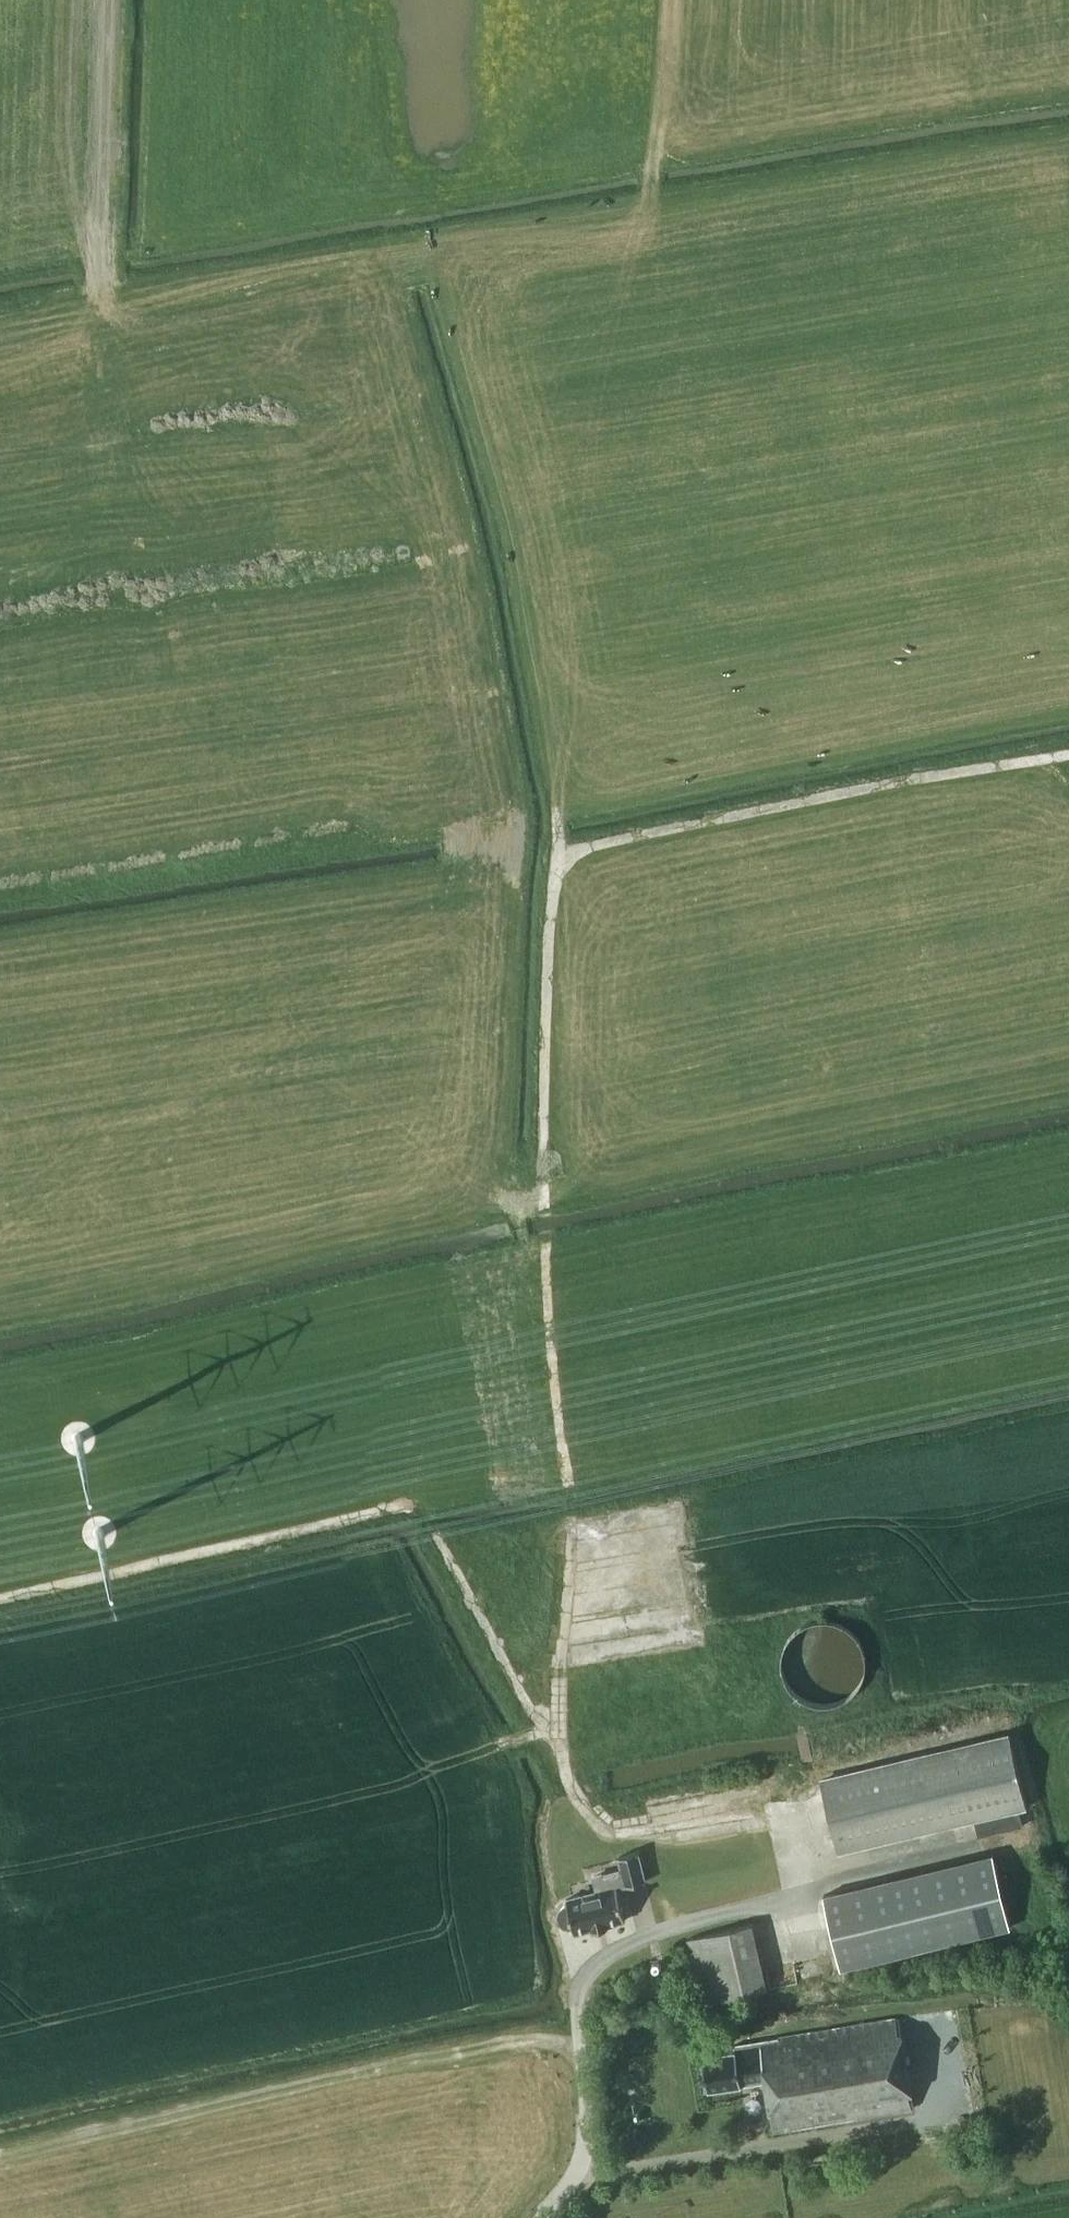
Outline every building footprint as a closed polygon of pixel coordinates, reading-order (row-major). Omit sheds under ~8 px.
[(784,1677),(847,1687),(857,1627),(793,1617),(784,1677)] [(1028,1808),(1010,1731),(821,1777),(839,1853),(975,1820),(979,1835),(1023,1825),(1019,1810),(1028,1808)] [(645,1883),(640,1853),(621,1856),(623,1869),(594,1874),(597,1889),(565,1894),(566,1900),(562,1904),(560,1909),(561,1916),(565,1920),(570,1922),(571,1928),(589,1925),(590,1928),(604,1926),(604,1923),(622,1920),(617,1886),(626,1885),(626,1886),(645,1883)] [(994,1854),(963,1861),(823,1895),(841,1966),(980,1932),(1011,1924),(994,1854)] [(768,1987),(752,1923),(687,1939),(702,2003),(768,1987)] [(774,2131),(914,2107),(899,2018),(736,2045),(737,2051),(703,2057),(708,2090),(742,2085),(741,2082),(766,2079),(774,2131)]
